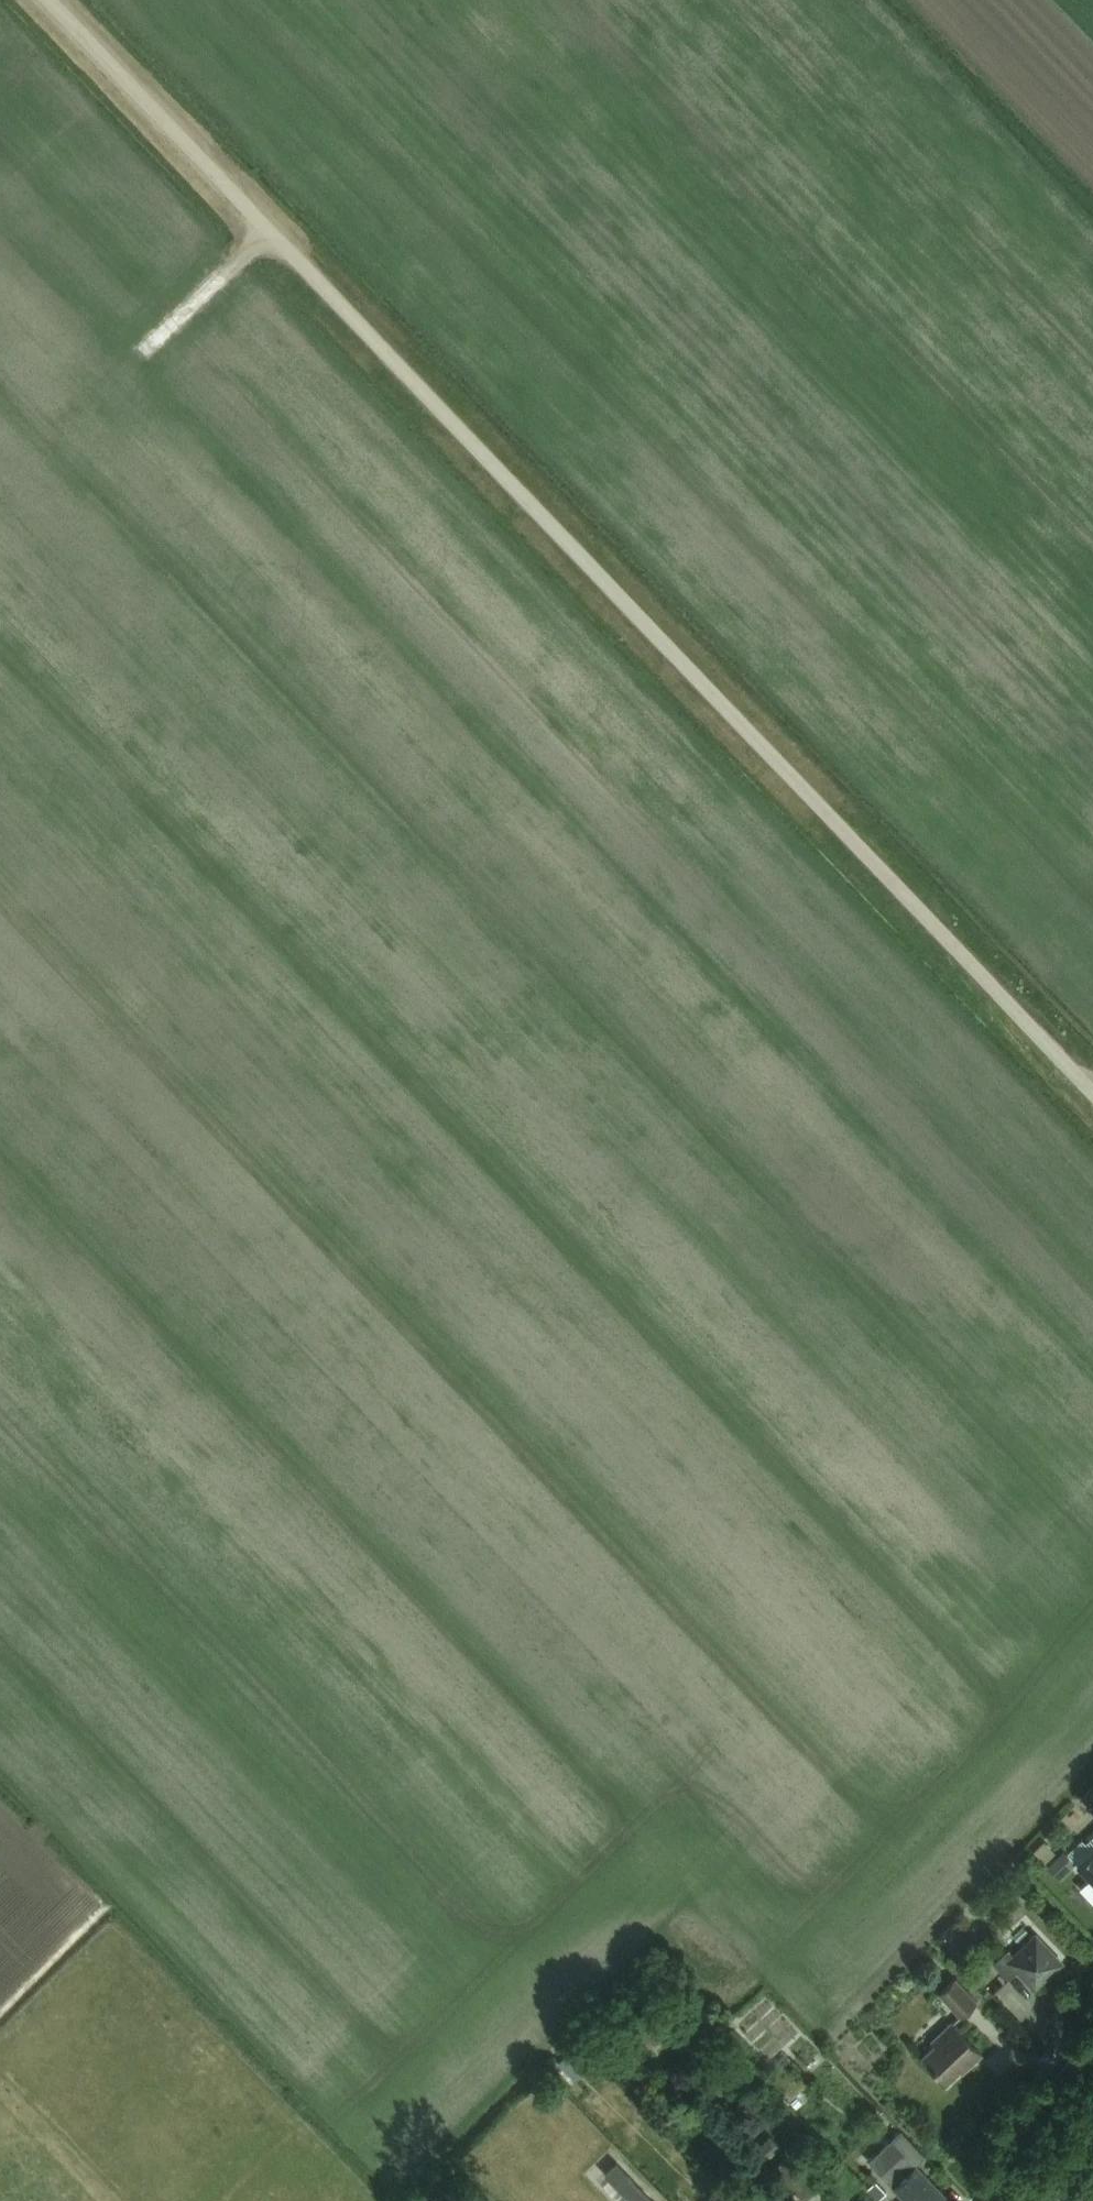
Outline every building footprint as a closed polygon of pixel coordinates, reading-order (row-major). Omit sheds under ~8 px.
[(1092,1801),(1092,1780),(1076,1798),(1087,1808),(1092,1801)] [(1076,1864),(1092,1882),(1092,1848),(1076,1864)] [(1046,1867),(1060,1882),(1077,1866),(1062,1851),(1046,1867)] [(1007,1949),(992,1963),(1007,1979),(1017,1970),(1034,1988),(1061,1962),(1035,1935),(1013,1956),(1007,1949)] [(960,2016),(976,2001),(954,1978),(938,1993),(960,2016)] [(980,2053),(951,2022),(931,2041),(935,2044),(922,2056),(946,2081),(959,2069),(962,2071),(980,2053)] [(945,2196),(914,2164),(924,2154),(901,2130),(874,2155),(878,2159),(872,2165),(907,2200),(939,2200),(945,2196)] [(802,2200),(817,2185),(786,2155),(772,2170),(802,2200)] [(616,2162),(604,2173),(631,2200),(646,2200),(650,2197),(616,2162)]
